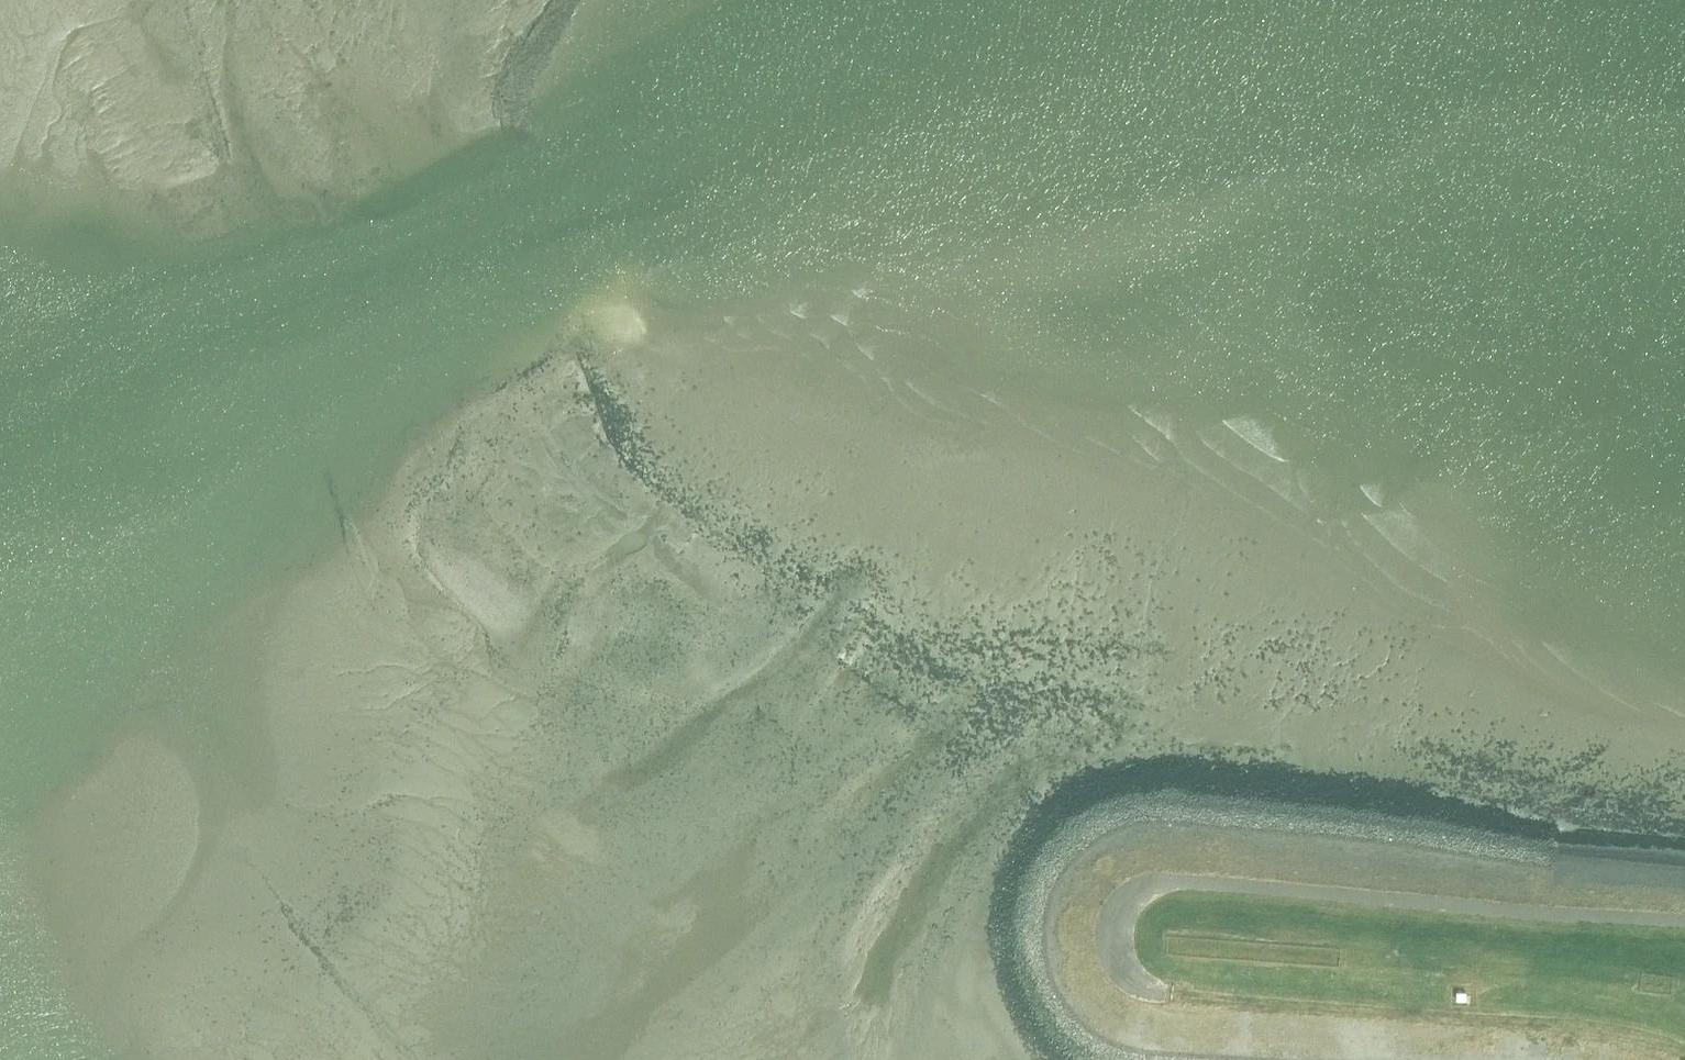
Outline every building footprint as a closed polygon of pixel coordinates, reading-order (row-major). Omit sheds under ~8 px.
[(1514,863),(1515,877),(1529,875),(1528,862),(1514,863)]
